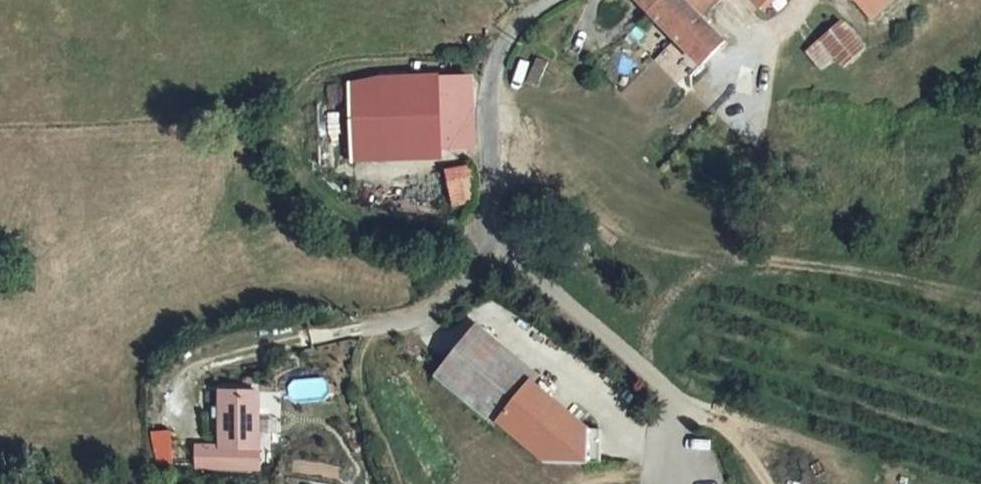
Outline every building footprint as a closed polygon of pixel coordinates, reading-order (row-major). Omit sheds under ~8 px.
[(711,69),(733,49),(713,26),(686,0),(643,0),(711,69)] [(713,26),(730,9),(722,0),(686,0),(713,26)] [(730,9),(739,0),(722,0),(730,9)] [(768,12),(781,0),(756,0),(768,12)] [(881,24),(906,0),(866,0),(881,24)] [(843,18),(806,52),(829,76),(865,43),(843,18)] [(356,115),(360,164),(447,154),(444,82),(356,90),(356,115)] [(328,167),(360,164),(356,115),(326,117),(328,167)] [(473,196),(468,168),(448,172),(453,204),(473,200),(473,196)] [(487,331),(443,379),(503,426),(506,422),(538,383),(543,377),(487,331)] [(598,431),(538,383),(506,422),(556,463),(599,463),(598,431)] [(260,446),(263,392),(225,391),(222,445),(201,445),(200,465),(259,466),(260,446)]
